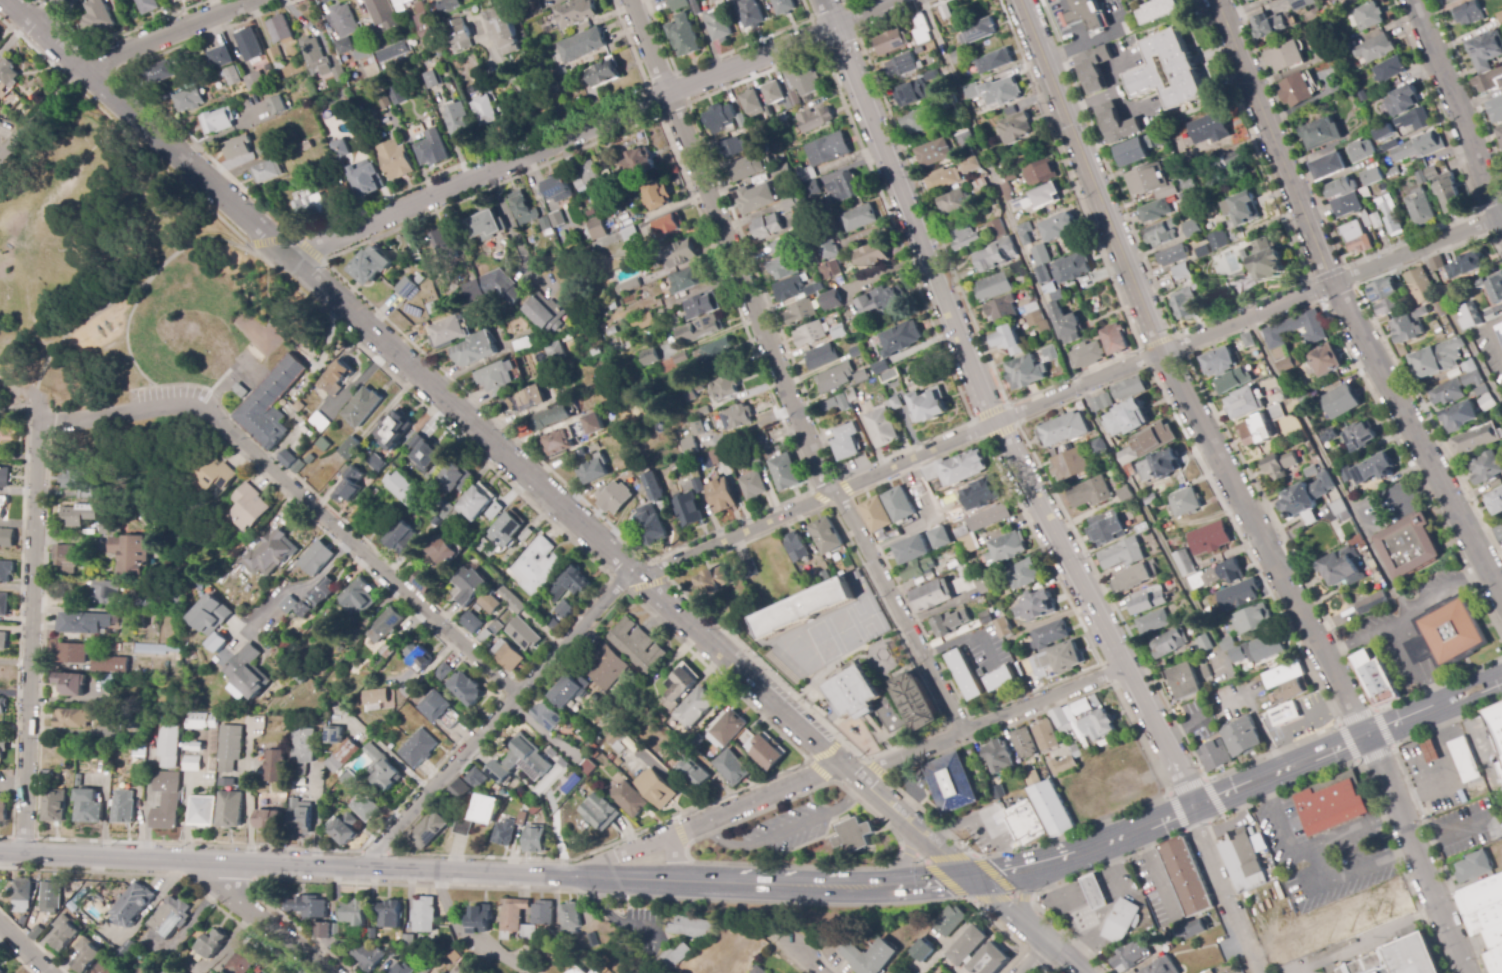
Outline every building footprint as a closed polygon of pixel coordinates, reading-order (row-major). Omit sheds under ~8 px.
[(92,1),(92,0),(104,0),(116,24),(105,29),(99,32),(98,30),(92,33),(84,16),(91,13),(86,4),(92,1)] [(143,16),(136,0),(157,0),(161,8),(143,16)] [(376,26),(365,0),(389,0),(401,28),(385,35),(382,28),(383,28),(382,24),(376,26)] [(399,13),(394,0),(415,0),(404,4),(406,10),(399,13)] [(448,10),(443,0),(464,0),(460,2),(462,5),(455,8),(457,11),(447,15),(445,11),(448,10)] [(552,10),(575,0),(589,0),(589,1),(592,0),(599,15),(561,31),(552,10)] [(673,12),(668,0),(688,0),(690,5),(673,12)] [(695,16),(689,0),(704,0),(707,9),(701,12),(701,14),(695,16)] [(715,2),(721,0),(724,0),(727,8),(722,10),(724,16),(725,16),(733,35),(727,38),(728,42),(722,44),(720,40),(714,42),(707,25),(706,25),(701,13),(707,11),(708,12),(715,10),(716,11),(718,10),(715,2)] [(738,2),(744,0),(755,0),(756,4),(757,3),(765,22),(759,24),(760,28),(754,30),(753,27),(747,30),(740,12),(738,12),(734,2),(738,1),(738,2)] [(778,16),(771,0),(793,0),(797,9),(778,16)] [(1078,9),(1074,0),(1097,0),(1108,28),(1094,34),(1089,21),(1075,26),(1069,13),(1078,9)] [(1157,1),(1157,0),(1178,0),(1182,10),(1143,26),(1137,12),(1145,9),(1144,7),(1157,1)] [(1294,12),(1290,0),(1315,0),(1316,4),(1294,12)] [(1464,28),(1462,22),(1458,24),(1453,10),(1478,0),(1486,19),(1464,28)] [(423,39),(414,17),(418,15),(414,4),(422,1),(436,34),(423,39)] [(533,13),(529,5),(537,1),(541,9),(533,13)] [(1360,32),(1351,12),(1376,2),(1379,9),(1381,8),(1384,14),(1381,15),(1384,22),(1360,32)] [(341,39),(329,9),(340,4),(342,7),(348,4),(359,31),(341,39)] [(505,57),(501,45),(497,46),(495,39),(493,40),(491,33),(493,32),(486,14),(509,5),(515,19),(511,21),(520,44),(517,44),(520,51),(505,57)] [(944,20),(939,8),(947,5),(952,17),(944,20)] [(680,58),(676,48),(675,49),(671,39),(670,40),(664,26),(674,22),(675,25),(677,24),(675,17),(686,12),(702,50),(687,56),(687,55),(680,58)] [(918,46),(913,32),(918,29),(913,15),(922,12),(930,32),(928,32),(931,41),(918,46)] [(274,44),(266,23),(274,20),(274,18),(284,14),(293,37),(274,44)] [(1259,40),(1256,33),(1257,32),(1255,29),(1257,28),(1253,19),(1265,14),(1267,20),(1277,16),(1278,18),(1282,16),(1287,29),(1262,40),(1262,38),(1259,40)] [(963,46),(959,35),(964,33),(962,28),(993,17),(996,26),(994,26),(997,34),(968,45),(968,44),(963,46)] [(455,53),(445,24),(462,18),(465,25),(467,24),(472,39),(470,40),(472,47),(455,53)] [(554,44),(598,23),(608,43),(563,64),(554,44)] [(249,62),(245,63),(234,35),(242,33),(241,31),(249,28),(252,27),(264,56),(249,62)] [(1171,111),(1161,89),(1136,100),(1125,76),(1152,64),(1142,43),(1179,27),(1190,53),(1191,53),(1198,69),(1196,70),(1207,96),(1171,111)] [(880,57),(873,40),(884,35),(884,34),(893,30),(894,31),(900,28),(902,33),(904,32),(907,40),(905,41),(907,46),(880,57)] [(1499,30),(1501,37),(1501,56),(1489,61),(1493,70),(1480,75),(1471,51),(1469,52),(1466,44),(1467,43),(1467,42),(1499,30)] [(1125,45),(1122,37),(1133,33),(1136,41),(1125,45)] [(1368,65),(1364,57),(1358,60),(1357,58),(1356,58),(1352,50),(1386,33),(1391,43),(1393,42),(1397,50),(1389,54),(1390,56),(1381,60),(1380,58),(1368,65)] [(310,78),(306,66),(307,65),(298,40),(309,36),(310,40),(316,37),(324,58),(327,57),(330,65),(329,66),(332,73),(321,77),(319,71),(315,72),(315,76),(310,78)] [(338,56),(333,42),(348,37),(353,50),(338,56)] [(1276,73),(1273,65),(1269,67),(1264,53),(1296,40),(1305,61),(1276,73)] [(381,64),(377,53),(405,41),(409,52),(381,64)] [(1338,57),(1334,48),(1346,43),(1350,51),(1338,57)] [(215,70),(208,53),(227,45),(234,62),(215,70)] [(274,72),(265,51),(277,46),(283,59),(281,60),(284,68),(274,72)] [(358,61),(354,53),(367,47),(370,56),(358,61)] [(917,57),(914,50),(922,47),(925,54),(917,57)] [(1108,47),(1112,59),(1098,64),(1108,88),(1091,95),(1076,60),(1108,47)] [(954,65),(950,53),(963,48),(967,60),(954,65)] [(981,76),(976,61),(988,57),(987,56),(1008,48),(1014,63),(981,76)] [(899,78),(897,75),(890,78),(886,70),(894,66),(891,61),(911,52),(918,69),(906,74),(906,75),(899,78)] [(1380,84),(1378,81),(1376,82),(1374,78),(1377,77),(1373,69),(1399,55),(1407,70),(1380,84)] [(594,89),(590,81),(589,82),(584,72),(608,62),(607,59),(614,56),(618,65),(616,66),(621,78),(615,81),(614,80),(594,89)] [(2,100),(0,98),(0,63),(5,57),(14,65),(13,66),(15,68),(13,70),(19,75),(14,81),(17,83),(2,100)] [(151,86),(145,70),(171,60),(177,76),(151,86)] [(336,82),(331,69),(341,65),(346,79),(336,82)] [(229,87),(225,77),(220,79),(218,74),(223,72),(223,71),(235,66),(241,82),(229,87)] [(559,77),(556,70),(563,67),(567,74),(559,77)] [(801,97),(797,87),(792,89),(788,77),(812,68),(813,72),(817,71),(819,78),(817,79),(821,90),(801,97)] [(1473,80),(1501,68),(1501,89),(1501,87),(1482,95),(1479,87),(1476,88),(1473,80)] [(431,89),(426,74),(438,69),(444,84),(431,89)] [(926,83),(923,75),(937,69),(940,77),(926,83)] [(250,92),(247,93),(242,78),(249,75),(259,71),(265,86),(250,92)] [(1291,109),(1289,103),(1284,105),(1278,92),(1282,90),(1279,84),(1302,73),(1314,98),(1291,109)] [(1002,107),(1000,102),(990,107),(985,95),(983,96),(979,88),(995,81),(996,84),(1015,76),(1021,93),(1019,94),(1021,95),(1019,100),(1016,99),(1012,101),(1012,103),(1002,107)] [(550,89),(547,83),(555,80),(558,85),(550,89)] [(769,106),(761,87),(777,80),(785,99),(769,106)] [(901,109),(893,90),(919,80),(926,98),(901,109)] [(968,100),(963,87),(976,83),(981,96),(968,100)] [(390,90),(402,84),(410,100),(397,106),(390,90)] [(1391,118),(1383,102),(1393,98),(1392,95),(1413,84),(1418,94),(1417,95),(1420,102),(1417,104),(1417,105),(1411,109),(1412,110),(1402,115),(1401,113),(1391,118)] [(180,114),(173,97),(198,87),(204,102),(199,104),(200,108),(192,111),(191,109),(180,114)] [(746,115),(739,96),(756,90),(763,109),(746,115)] [(794,108),(788,94),(795,91),(801,105),(794,108)] [(377,96),(387,92),(392,104),(383,109),(377,96)] [(943,110),(938,98),(953,92),(958,104),(943,110)] [(269,101),(282,95),(287,111),(275,116),(269,101)] [(481,128),(470,103),(488,95),(499,120),(481,128)] [(787,111),(782,101),(789,98),(793,108),(787,111)] [(1488,103),(1501,98),(1501,123),(1496,125),(1488,103)] [(345,110),(342,103),(350,100),(353,107),(345,110)] [(454,139),(444,115),(450,113),(448,108),(463,101),(475,130),(454,139)] [(1112,101),(1121,123),(1135,117),(1141,131),(1110,143),(1096,107),(1112,101)] [(735,118),(731,120),(733,124),(726,127),(727,130),(713,136),(710,129),(708,130),(702,115),(710,112),(709,108),(720,104),(722,107),(724,106),(724,107),(731,104),(735,116),(742,113),(747,126),(740,129),(735,118)] [(909,136),(907,130),(905,131),(900,118),(934,104),(941,123),(909,136)] [(1008,118),(1004,109),(1014,105),(1017,114),(1008,118)] [(766,118),(763,109),(769,106),(773,115),(766,118)] [(207,135),(200,117),(204,116),(203,115),(212,112),(213,113),(231,107),(235,120),(232,121),(234,127),(217,133),(216,131),(207,135)] [(803,135),(795,116),(810,110),(811,113),(825,108),(825,109),(829,107),(835,120),(831,121),(832,123),(803,135)] [(1417,130),(1415,124),(1404,128),(1403,123),(1395,126),(1393,120),(1410,114),(1410,113),(1424,108),(1430,125),(1417,130)] [(1007,146),(999,127),(1001,126),(1000,122),(1027,111),(1031,120),(1028,121),(1031,128),(1030,129),(1031,130),(1029,136),(1026,134),(1023,136),(1024,138),(1018,140),(1018,141),(1007,146)] [(1196,146),(1188,124),(1221,111),(1231,137),(1214,144),(1212,139),(1196,146)] [(762,138),(757,123),(783,113),(788,128),(762,138)] [(1309,151),(1304,139),(1303,139),(1299,130),(1331,117),(1333,124),(1337,123),(1343,138),(1309,151)] [(1378,142),(1373,133),(1389,124),(1394,133),(1378,142)] [(961,152),(954,135),(968,129),(975,146),(961,152)] [(433,167),(432,163),(422,167),(413,146),(428,139),(426,136),(439,130),(451,159),(433,167)] [(1396,163),(1391,151),(1438,130),(1446,147),(1412,162),(1410,157),(1396,163)] [(797,177),(799,176),(795,167),(801,165),(803,169),(812,166),(804,146),(843,131),(851,154),(813,168),(816,178),(799,183),(797,177)] [(771,155),(765,138),(779,133),(785,150),(771,155)] [(250,155),(229,162),(223,144),(249,135),(250,138),(252,143),(250,144),(248,144),(250,150),(251,154),(250,155)] [(1124,168),(1117,148),(1151,136),(1155,147),(1148,150),(1151,159),(1124,168)] [(723,161),(717,145),(739,137),(745,152),(723,161)] [(923,169),(916,149),(946,137),(954,157),(923,169)] [(1352,164),(1346,150),(1350,148),(1348,146),(1368,137),(1375,154),(1352,164)] [(339,160),(332,144),(346,138),(353,154),(339,160)] [(391,182),(377,147),(398,139),(401,147),(406,145),(410,154),(409,155),(416,172),(391,182)] [(1384,152),(1382,149),(1379,150),(1378,147),(1396,139),(1399,146),(1384,152)] [(302,153),(298,145),(309,140),(312,149),(302,153)] [(284,157),(281,150),(297,144),(300,153),(295,155),(294,153),(284,157)] [(1019,161),(1017,157),(1015,158),(1013,153),(1026,146),(1030,155),(1019,161)] [(626,178),(619,162),(628,159),(626,154),(637,149),(638,151),(648,147),(652,156),(649,158),(652,167),(626,178)] [(255,159),(253,152),(265,148),(268,155),(255,159)] [(1215,178),(1209,164),(1206,166),(1203,158),(1214,154),(1217,160),(1239,151),(1245,166),(1215,178)] [(1316,182),(1309,164),(1338,151),(1346,169),(1316,182)] [(733,184),(726,166),(752,156),(759,154),(766,171),(733,184)] [(964,174),(959,163),(976,156),(980,168),(964,174)] [(995,172),(990,159),(995,157),(1000,170),(995,172)] [(1032,188),(1030,185),(1028,186),(1023,174),(1025,174),(1024,169),(1050,158),(1059,177),(1032,188)] [(257,187),(250,169),(273,160),(280,178),(257,187)] [(363,199),(351,175),(359,170),(357,166),(367,160),(370,166),(377,163),(382,174),(388,186),(363,199)] [(577,190),(570,175),(577,172),(579,175),(580,174),(576,168),(593,160),(602,179),(577,190)] [(1159,200),(1156,192),(1135,200),(1126,176),(1161,162),(1169,184),(1175,182),(1175,183),(1178,183),(1181,192),(1159,200)] [(1436,178),(1452,172),(1455,179),(1454,180),(1464,207),(1458,210),(1460,214),(1452,217),(1451,214),(1449,215),(1442,196),(1437,197),(1434,190),(1437,189),(1434,180),(1419,185),(1415,173),(1434,166),(1438,176),(1435,177),(1436,178)] [(1366,187),(1360,174),(1378,167),(1381,173),(1396,167),(1399,174),(1385,180),(1385,179),(1366,187)] [(930,194),(924,180),(952,168),(958,182),(930,194)] [(1005,183),(1002,176),(1014,171),(1017,179),(1005,183)] [(833,204),(826,184),(843,178),(842,175),(853,172),(861,194),(833,204)] [(556,204),(554,199),(549,201),(543,186),(544,186),(543,183),(563,174),(564,177),(566,176),(574,196),(556,204)] [(293,190),(291,184),(304,177),(307,183),(293,190)] [(1183,192),(1179,182),(1192,177),(1196,187),(1183,192)] [(1337,220),(1330,202),(1341,197),(1341,198),(1343,197),(1342,194),(1328,200),(1323,187),(1348,177),(1350,182),(1354,180),(1357,187),(1355,188),(1357,191),(1366,187),(1370,197),(1358,198),(1363,209),(1360,210),(1361,212),(1356,214),(1355,212),(1337,220)] [(974,193),(970,185),(984,178),(988,187),(974,193)] [(808,199),(802,184),(816,179),(821,194),(808,199)] [(1029,215),(1025,205),(1016,209),(1013,202),(1057,182),(1063,194),(1057,197),(1059,201),(1029,215)] [(748,215),(738,191),(747,187),(749,191),(769,183),(777,202),(748,215)] [(675,210),(656,218),(646,191),(664,184),(666,191),(672,189),(677,200),(672,201),(675,210)] [(1416,228),(1405,199),(1413,195),(1412,192),(1422,188),(1423,191),(1424,191),(1436,220),(1416,228)] [(948,220),(947,217),(944,217),(937,199),(962,189),(971,210),(948,220)] [(520,227),(508,196),(522,190),(530,211),(537,208),(540,215),(538,219),(520,227)] [(1239,227),(1234,215),(1228,217),(1223,204),(1231,200),(1252,191),(1256,201),(1254,202),(1261,218),(1239,227)] [(302,226),(293,203),(320,193),(329,216),(302,226)] [(1390,236),(1384,220),(1386,219),(1382,208),(1378,210),(1374,201),(1388,195),(1390,200),(1391,199),(1395,207),(1398,213),(1396,214),(1403,230),(1390,236)] [(785,213),(781,202),(797,196),(801,207),(785,213)] [(1145,224),(1143,220),(1140,221),(1139,215),(1141,214),(1139,209),(1175,196),(1177,200),(1168,203),(1172,213),(1161,217),(1162,219),(1153,222),(1153,221),(1145,224)] [(847,233),(840,216),(872,204),(878,221),(847,233)] [(472,241),(464,221),(493,209),(497,219),(501,217),(507,230),(489,237),(488,234),(472,241)] [(554,228),(549,216),(561,211),(566,224),(554,228)] [(1048,243),(1041,224),(1071,212),(1077,227),(1068,231),(1069,235),(1048,243)] [(593,241),(586,222),(601,216),(602,218),(614,213),(616,218),(604,223),(605,227),(618,222),(621,230),(608,235),(608,236),(593,241)] [(661,243),(653,223),(679,213),(684,225),(681,226),(682,230),(667,236),(669,239),(661,243)] [(1366,227),(1361,215),(1367,213),(1370,220),(1369,220),(1371,225),(1366,227)] [(1375,230),(1369,216),(1377,213),(1383,226),(1375,230)] [(761,241),(760,239),(756,240),(750,225),(754,224),(753,221),(765,217),(765,218),(777,214),(783,230),(772,234),(773,236),(761,241)] [(543,232),(539,220),(548,216),(553,229),(543,232)] [(1154,248),(1152,243),(1148,245),(1145,237),(1149,236),(1147,230),(1166,222),(1165,222),(1173,218),(1177,227),(1172,229),(1172,230),(1174,229),(1176,233),(1174,234),(1176,239),(1154,248)] [(995,242),(988,224),(1001,219),(1008,237),(995,242)] [(1187,239),(1181,225),(1195,219),(1202,233),(1187,239)] [(1353,257),(1344,235),(1342,236),(1339,229),(1358,220),(1364,235),(1367,234),(1373,248),(1353,257)] [(1027,251),(1017,227),(1027,223),(1038,246),(1027,251)] [(627,245),(621,231),(634,225),(639,239),(627,245)] [(957,252),(954,243),(956,242),(952,233),(971,225),(975,234),(980,232),(984,241),(957,252)] [(787,235),(785,230),(794,226),(796,231),(787,235)] [(436,249),(431,235),(448,228),(453,243),(436,249)] [(1214,252),(1207,237),(1223,230),(1230,245),(1214,252)] [(983,274),(975,255),(991,249),(989,245),(1011,236),(1019,255),(1004,262),(1005,265),(983,274)] [(670,270),(667,263),(664,264),(659,252),(690,238),(698,257),(670,270)] [(1261,282),(1258,273),(1255,275),(1251,258),(1258,256),(1254,243),(1270,238),(1272,244),(1276,241),(1277,246),(1275,247),(1277,251),(1280,250),(1284,261),(1282,262),(1282,264),(1290,266),(1290,272),(1284,276),(1281,276),(1261,282)] [(778,281),(775,274),(773,274),(770,264),(778,261),(772,245),(787,239),(800,273),(778,281)] [(824,260),(823,255),(821,256),(819,251),(820,250),(818,244),(832,239),(832,240),(834,239),(835,243),(834,243),(836,249),(837,248),(840,256),(832,259),(831,257),(824,260)] [(862,271),(854,252),(883,241),(890,260),(862,271)] [(1207,251),(1195,256),(1192,248),(1204,243),(1207,251)] [(1040,286),(1034,269),(1038,267),(1031,249),(1045,244),(1052,262),(1045,265),(1051,282),(1040,286)] [(1164,268),(1162,265),(1160,266),(1155,254),(1183,244),(1185,248),(1188,247),(1190,252),(1187,254),(1188,258),(1164,268)] [(1478,246),(1456,256),(1458,261),(1444,268),(1450,281),(1466,274),(1467,276),(1485,267),(1484,265),(1487,264),(1484,255),(1482,256),(1478,246)] [(369,287),(349,270),(368,249),(391,269),(387,273),(384,271),(369,287)] [(567,263),(564,255),(576,250),(579,258),(567,263)] [(1061,285),(1053,265),(1082,252),(1083,253),(1085,252),(1091,264),(1090,265),(1093,272),(1082,276),(1083,278),(1074,282),(1073,280),(1061,285)] [(1428,259),(1433,271),(1444,266),(1439,254),(1428,259)] [(641,266),(638,259),(645,256),(648,263),(641,266)] [(824,281),(819,267),(838,260),(843,274),(824,281)] [(1023,278),(1020,273),(1014,276),(1010,265),(1022,260),(1028,276),(1023,278)] [(1158,283),(1155,277),(1189,263),(1194,275),(1178,282),(1175,276),(1158,283)] [(675,295),(667,276),(676,272),(677,274),(699,265),(705,282),(675,295)] [(1404,275),(1418,304),(1437,296),(1422,266),(1404,275)] [(981,304),(975,289),(979,287),(978,283),(1006,271),(1014,291),(981,304)] [(1230,281),(1228,277),(1243,271),(1245,275),(1230,281)] [(512,308),(489,286),(502,272),(516,285),(513,287),(523,296),(512,308)] [(1481,281),(1501,272),(1501,304),(1499,305),(1491,285),(1484,288),(1481,281)] [(405,299),(394,289),(407,275),(412,280),(419,273),(424,278),(405,299)] [(779,303),(775,293),(777,292),(774,285),(804,273),(807,281),(804,282),(805,286),(801,288),(803,291),(801,292),(801,294),(795,296),(795,298),(784,303),(783,301),(779,303)] [(1366,286),(1373,304),(1381,301),(1394,296),(1393,292),(1396,291),(1390,276),(1366,286)] [(618,296),(615,287),(637,278),(641,287),(618,296)] [(464,298),(459,285),(474,280),(478,292),(464,298)] [(823,289),(820,281),(803,287),(806,296),(823,289)] [(1179,321),(1171,297),(1165,299),(1163,294),(1175,290),(1176,292),(1179,290),(1179,291),(1190,287),(1190,286),(1196,283),(1200,295),(1197,297),(1201,308),(1193,311),(1195,316),(1185,320),(1185,319),(1179,321)] [(1448,294),(1445,287),(1453,283),(1456,290),(1448,294)] [(884,317),(878,313),(879,308),(862,317),(858,309),(857,309),(853,301),(867,295),(870,301),(874,300),(870,293),(884,286),(887,292),(901,285),(910,304),(884,317)] [(826,314),(820,295),(838,289),(844,308),(826,314)] [(1053,303),(1049,294),(1062,289),(1066,298),(1053,303)] [(690,321),(682,304),(713,291),(720,308),(690,321)] [(547,336),(520,312),(537,292),(548,301),(550,299),(555,304),(557,304),(566,313),(560,320),(563,323),(555,332),(552,329),(547,336)] [(1456,303),(1452,297),(1459,293),(1463,300),(1456,303)] [(996,324),(993,317),(990,318),(985,305),(1013,294),(1016,302),(1013,304),(1018,316),(996,324)] [(1375,306),(1382,303),(1381,301),(1394,296),(1398,309),(1396,310),(1396,312),(1384,317),(1383,314),(1379,316),(1375,306)] [(611,311),(606,300),(610,299),(611,302),(614,301),(617,308),(611,311)] [(790,327),(785,313),(790,311),(789,308),(811,299),(817,316),(790,327)] [(1435,303),(1442,317),(1449,314),(1441,299),(1435,303)] [(1476,299),(1487,323),(1469,331),(1464,320),(1469,318),(1463,305),(1476,299)] [(427,304),(435,300),(439,310),(431,313),(427,304)] [(1065,345),(1048,306),(1059,301),(1064,315),(1066,314),(1066,316),(1076,312),(1081,325),(1079,326),(1081,333),(1078,334),(1080,339),(1065,345)] [(1413,311),(1416,319),(1430,313),(1426,306),(1413,311)] [(1276,362),(1272,351),(1271,351),(1263,331),(1317,309),(1329,338),(1309,346),(1304,336),(1308,334),(1306,328),(1283,337),(1290,356),(1276,362)] [(1043,336),(1039,325),(1029,329),(1024,316),(1040,310),(1044,321),(1047,320),(1052,332),(1043,336)] [(641,330),(639,325),(632,329),(629,321),(650,312),(655,324),(641,330)] [(686,346),(684,341),(680,342),(675,330),(714,314),(718,321),(721,320),(725,329),(686,346)] [(1389,322),(1397,344),(1408,340),(1408,341),(1418,337),(1417,335),(1423,333),(1420,325),(1417,326),(1416,323),(1413,324),(1409,314),(1389,322)] [(435,352),(425,329),(458,315),(464,330),(466,330),(469,336),(462,339),(462,337),(454,341),(455,343),(435,352)] [(799,348),(794,336),(800,333),(798,329),(820,320),(827,337),(799,348)] [(886,360),(891,370),(876,376),(872,365),(886,359),(882,352),(886,350),(880,336),(911,320),(912,322),(916,320),(924,337),(921,339),(922,341),(912,345),(913,347),(902,352),(902,351),(894,355),(895,356),(886,360)] [(1012,357),(1008,345),(996,349),(992,336),(1003,333),(1001,329),(1011,325),(1010,322),(1017,320),(1020,329),(1016,330),(1024,353),(1012,357)] [(836,339),(831,328),(844,321),(849,333),(836,339)] [(1434,326),(1437,333),(1443,331),(1439,323),(1434,326)] [(1109,357),(1099,331),(1119,324),(1120,327),(1123,325),(1125,330),(1122,331),(1129,349),(1125,350),(1126,353),(1121,355),(1121,352),(1109,357)] [(608,337),(605,332),(615,328),(617,332),(608,337)] [(1247,348),(1242,336),(1250,332),(1256,345),(1247,348)] [(464,369),(457,366),(450,349),(468,341),(467,339),(477,334),(484,350),(493,346),(497,354),(464,369)] [(1407,355),(1417,381),(1458,365),(1457,360),(1462,358),(1459,349),(1466,346),(1461,334),(1407,355)] [(515,353),(512,342),(528,337),(534,347),(515,353)] [(702,374),(694,353),(701,350),(700,348),(729,337),(733,347),(729,349),(734,362),(702,374)] [(1309,352),(1333,340),(1346,364),(1322,376),(1309,352)] [(549,364),(542,347),(559,341),(565,358),(549,364)] [(1076,370),(1075,367),(1073,368),(1071,362),(1072,361),(1069,353),(1081,348),(1079,345),(1085,342),(1087,345),(1099,341),(1102,350),(1104,349),(1106,355),(1104,355),(1106,359),(1099,361),(1100,363),(1084,369),(1083,368),(1076,370)] [(812,372),(805,357),(809,355),(808,353),(831,342),(834,349),(835,348),(840,359),(812,372)] [(853,359),(849,349),(860,344),(865,354),(853,359)] [(1047,360),(1046,355),(1042,356),(1039,352),(1039,349),(1051,344),(1056,357),(1047,360)] [(652,346),(659,363),(644,369),(638,352),(652,346)] [(1208,376),(1201,358),(1229,347),(1234,357),(1236,356),(1240,366),(1225,372),(1224,369),(1208,376)] [(666,373),(662,362),(686,352),(689,360),(677,366),(678,368),(666,373)] [(252,434),(233,417),(252,397),(291,353),(308,369),(274,406),(286,417),(281,423),(290,431),(271,452),(252,434)] [(1014,391),(1007,373),(1009,372),(1006,364),(1033,354),(1038,366),(1045,363),(1049,372),(1045,374),(1047,379),(1034,384),(1035,386),(1024,390),(1023,388),(1014,391)] [(1281,373),(1277,363),(1297,355),(1301,366),(1281,373)] [(1472,357),(1477,369),(1468,373),(1467,371),(1464,372),(1461,365),(1464,363),(1463,361),(1472,357)] [(333,397),(319,384),(341,359),(356,372),(333,397)] [(496,397),(494,391),(488,393),(485,386),(482,387),(481,384),(478,385),(473,374),(505,361),(508,370),(503,372),(510,392),(496,397)] [(823,394),(815,377),(849,361),(854,372),(852,373),(853,375),(848,378),(850,382),(823,394)] [(1221,397),(1214,380),(1243,367),(1246,374),(1251,372),(1254,381),(1240,387),(1229,391),(1229,393),(1221,397)] [(858,384),(853,375),(865,369),(869,379),(858,384)] [(879,375),(882,383),(898,376),(895,369),(879,375)] [(1461,378),(1465,387),(1476,382),(1478,386),(1485,383),(1478,369),(1461,378)] [(723,402),(722,399),(715,401),(709,382),(731,375),(738,394),(730,397),(731,400),(723,402)] [(1118,403),(1112,387),(1143,375),(1149,391),(1118,403)] [(1430,390),(1439,409),(1465,396),(1460,387),(1463,386),(1459,378),(1456,380),(1455,378),(1430,390)] [(1322,395),(1349,380),(1362,403),(1335,419),(1322,395)] [(239,404),(228,394),(239,382),(250,392),(239,404)] [(507,418),(500,400),(540,384),(547,402),(507,418)] [(1475,389),(1478,397),(1489,392),(1486,384),(1475,389)] [(689,402),(684,390),(697,385),(701,397),(689,402)] [(357,429),(341,415),(366,386),(373,393),(375,390),(385,398),(357,429)] [(915,423),(912,414),(917,413),(913,401),(909,402),(907,395),(916,392),(917,394),(922,392),(923,397),(928,395),(927,391),(940,386),(949,413),(940,416),(941,419),(930,422),(929,421),(922,423),(921,421),(915,423)] [(1233,420),(1231,413),(1230,414),(1227,408),(1228,407),(1225,400),(1233,397),(1233,394),(1252,386),(1258,401),(1262,399),(1265,407),(1260,408),(1261,409),(1233,420)] [(850,403),(845,392),(853,388),(858,399),(850,403)] [(843,412),(836,397),(844,393),(851,408),(843,412)] [(1097,413),(1091,400),(1109,393),(1114,406),(1097,413)] [(1478,401),(1485,412),(1497,405),(1490,393),(1478,401)] [(1302,410),(1298,399),(1308,394),(1309,396),(1311,395),(1315,404),(1313,405),(1313,406),(1302,410)] [(879,449),(865,417),(886,407),(884,403),(889,401),(888,399),(898,395),(903,406),(889,413),(901,440),(879,449)] [(824,412),(821,404),(836,397),(839,405),(824,412)] [(1117,438),(1114,433),(1112,434),(1106,423),(1107,422),(1105,418),(1117,411),(1140,397),(1141,399),(1144,401),(1146,404),(1144,408),(1152,422),(1130,435),(1128,431),(1117,438)] [(1439,411),(1448,435),(1463,429),(1462,427),(1466,425),(1465,424),(1478,418),(1470,399),(1439,411)] [(578,415),(574,405),(583,401),(587,411),(578,415)] [(718,413),(731,408),(730,406),(736,404),(736,405),(742,403),(744,406),(748,405),(752,415),(749,417),(751,421),(742,424),(743,425),(734,429),(733,427),(724,431),(718,413)] [(1249,448),(1244,437),(1241,438),(1236,427),(1264,414),(1266,420),(1272,418),(1267,409),(1279,404),(1285,417),(1274,422),(1278,430),(1271,433),(1273,437),(1268,440),(1268,441),(1261,444),(1260,443),(1249,448)] [(532,419),(568,405),(575,423),(539,436),(532,419)] [(698,418),(695,410),(705,407),(708,415),(698,418)] [(392,453),(374,437),(383,426),(382,424),(389,415),(392,417),(398,410),(408,418),(406,421),(408,423),(409,422),(412,424),(404,433),(405,434),(398,443),(400,444),(392,453)] [(322,433),(308,420),(317,411),(330,423),(322,433)] [(549,457),(542,438),(583,422),(582,418),(598,412),(605,430),(589,436),(588,434),(572,440),(575,447),(549,457)] [(1050,448),(1048,442),(1047,443),(1040,427),(1076,412),(1077,415),(1082,413),(1091,433),(1073,441),(1071,438),(1050,448)] [(688,422),(701,418),(705,431),(693,436),(688,422)] [(1131,478),(1118,454),(1133,446),(1129,439),(1163,421),(1166,426),(1170,424),(1178,439),(1142,459),(1141,458),(1132,464),(1138,475),(1131,478)] [(1360,451),(1357,444),(1348,448),(1342,434),(1348,433),(1346,430),(1359,424),(1360,426),(1366,422),(1370,431),(1374,429),(1379,439),(1370,443),(1371,446),(1360,451)] [(1451,439),(1492,422),(1500,440),(1458,457),(1451,439)] [(842,462),(834,442),(839,439),(836,431),(855,423),(860,434),(854,436),(861,454),(842,462)] [(1318,434),(1331,427),(1335,436),(1322,443),(1318,434)] [(416,451),(413,447),(410,451),(405,447),(418,433),(426,440),(416,451)] [(349,462),(337,452),(351,435),(363,445),(349,462)] [(679,439),(692,435),(697,450),(685,455),(679,439)] [(324,453),(316,444),(323,437),(332,446),(324,453)] [(763,446),(761,440),(766,438),(769,444),(763,446)] [(1087,445),(1100,438),(1106,450),(1094,457),(1087,445)] [(424,475),(415,468),(419,464),(414,459),(412,461),(409,459),(427,439),(434,446),(433,447),(442,455),(424,475)] [(713,466),(708,453),(723,447),(729,461),(713,466)] [(1061,483),(1058,476),(1056,477),(1049,460),(1081,447),(1091,471),(1061,483)] [(1147,482),(1140,465),(1152,461),(1151,458),(1176,448),(1180,459),(1176,463),(1179,470),(1172,473),(1173,475),(1160,480),(1159,478),(1147,482)] [(297,475),(278,459),(287,449),(306,465),(297,475)] [(750,466),(745,454),(757,449),(762,461),(750,466)] [(1492,449),(1501,468),(1501,473),(1476,486),(1471,477),(1474,475),(1471,469),(1474,467),(1471,461),(1483,455),(1482,454),(1492,449)] [(947,488),(942,476),(928,483),(922,469),(945,459),(946,462),(975,450),(976,452),(981,450),(989,469),(984,471),(985,473),(952,487),(952,486),(947,488)] [(780,491),(802,482),(790,451),(768,459),(780,491)] [(206,495),(187,478),(210,452),(223,464),(224,462),(238,474),(224,490),(216,484),(206,495)] [(1277,482),(1272,472),(1268,474),(1262,461),(1278,454),(1280,458),(1294,452),(1299,464),(1286,470),(1289,476),(1277,482)] [(1359,487),(1355,479),(1345,484),(1338,469),(1348,464),(1351,469),(1386,452),(1394,466),(1388,469),(1390,469),(1392,470),(1393,471),(1394,473),(1393,475),(1392,477),(1390,478),(1388,477),(1387,477),(1381,480),(1378,475),(1369,480),(1370,481),(1359,487)] [(309,466),(304,461),(311,454),(316,459),(309,466)] [(380,475),(368,465),(376,456),(388,466),(380,475)] [(587,486),(583,477),(580,478),(576,471),(601,458),(609,475),(587,486)] [(456,499),(446,490),(448,487),(438,479),(455,460),(473,476),(467,483),(469,485),(456,499)] [(341,504),(331,496),(346,479),(342,476),(352,465),(364,476),(357,484),(362,488),(349,503),(345,499),(341,504)] [(9,488),(0,488),(0,468),(9,468),(9,488)] [(737,478),(747,502),(759,497),(758,494),(767,490),(758,469),(737,478)] [(78,499),(78,488),(62,489),(62,483),(59,484),(59,476),(63,476),(62,471),(84,470),(84,480),(93,480),(93,490),(91,490),(92,498),(78,499)] [(641,475),(654,470),(664,495),(651,501),(641,475)] [(1309,526),(1303,514),(1297,518),(1296,519),(1295,520),(1293,520),(1291,519),(1290,517),(1289,515),(1289,513),(1287,510),(1284,512),(1280,504),(1282,503),(1282,502),(1287,499),(1284,494),(1306,482),(1309,487),(1321,481),(1318,475),(1327,470),(1337,487),(1328,492),(1329,494),(1315,501),(1315,503),(1316,505),(1316,507),(1315,509),(1313,511),(1319,521),(1309,526)] [(411,508),(386,486),(398,472),(420,490),(413,499),(417,502),(411,508)] [(704,484),(716,513),(738,504),(725,475),(704,484)] [(969,513),(966,506),(952,512),(948,501),(961,495),(960,492),(972,487),(971,485),(994,475),(1000,489),(998,490),(1002,499),(991,504),(992,505),(981,510),(981,508),(969,513)] [(691,479),(697,493),(705,489),(699,476),(691,479)] [(1075,509),(1067,491),(1103,476),(1113,499),(1095,506),(1093,502),(1075,509)] [(913,500),(906,487),(921,479),(928,493),(913,500)] [(596,503),(599,500),(593,495),(604,483),(607,487),(614,480),(619,485),(622,482),(630,490),(629,491),(632,495),(614,514),(610,509),(606,513),(596,503)] [(253,526),(252,525),(245,532),(229,517),(239,506),(231,499),(247,482),(252,487),(261,495),(260,497),(272,508),(254,527),(253,526)] [(453,530),(444,521),(454,510),(455,511),(480,482),(496,496),(472,524),(459,513),(458,514),(463,518),(453,530)] [(898,524),(883,496),(902,486),(917,514),(898,524)] [(1178,519),(1169,497),(1194,486),(1198,495),(1201,493),(1203,499),(1201,500),(1204,507),(1178,519)] [(1493,517),(1501,512),(1501,486),(1485,495),(1487,498),(1484,500),(1493,517)] [(673,499),(694,490),(705,517),(684,526),(673,499)] [(1146,506),(1143,497),(1155,493),(1158,502),(1146,506)] [(875,534),(860,507),(880,496),(894,524),(875,534)] [(1342,524),(1338,516),(1336,517),(1330,505),(1342,499),(1352,518),(1342,524)] [(442,521),(436,515),(448,502),(454,508),(442,521)] [(973,534),(966,519),(1006,502),(1012,517),(973,534)] [(635,508),(649,503),(650,504),(653,503),(657,512),(659,512),(668,533),(667,534),(668,536),(656,541),(657,543),(651,545),(651,543),(649,544),(635,508)] [(81,527),(63,527),(63,521),(60,521),(60,508),(75,508),(75,505),(91,505),(91,508),(95,508),(95,520),(81,520),(81,527)] [(1101,548),(1098,541),(1093,543),(1087,530),(1092,527),(1089,521),(1104,514),(1104,515),(1116,510),(1127,534),(1123,536),(1124,537),(1101,548)] [(1373,538),(1423,510),(1431,524),(1426,526),(1442,555),(1397,581),(1373,538)] [(503,554),(485,537),(509,511),(525,525),(513,539),(517,543),(510,550),(508,548),(503,554)] [(809,525),(829,515),(844,544),(824,554),(809,525)] [(99,535),(98,521),(118,520),(119,534),(99,535)] [(1196,558),(1187,534),(1223,520),(1231,541),(1221,545),(1223,550),(1210,555),(1209,552),(1196,558)] [(907,534),(904,527),(917,522),(920,529),(907,534)] [(963,556),(952,530),(965,524),(977,550),(963,556)] [(401,557),(384,541),(398,526),(405,533),(409,528),(416,534),(412,539),(415,542),(401,557)] [(936,550),(929,533),(945,526),(953,543),(936,550)] [(1501,546),(1501,526),(1494,530),(1501,546)] [(253,571),(244,563),(253,553),(254,551),(256,553),(265,543),(263,542),(270,534),(272,536),(279,528),(287,535),(285,537),(299,550),(292,558),(289,554),(287,557),(288,559),(282,566),(280,565),(269,577),(263,571),(258,576),(253,571)] [(529,528),(534,533),(533,534),(536,536),(527,546),(518,539),(529,528)] [(1341,545),(1334,531),(1340,528),(1347,542),(1341,545)] [(14,547),(0,547),(0,530),(14,530),(14,547)] [(786,535),(795,530),(798,534),(800,533),(807,545),(806,546),(810,554),(795,562),(784,542),(788,540),(786,535)] [(996,564),(995,560),(988,563),(985,555),(992,552),(989,543),(1018,531),(1019,532),(1021,531),(1029,551),(1017,556),(1018,558),(1008,561),(1008,560),(996,564)] [(902,566),(893,546),(922,533),(931,554),(902,566)] [(445,569),(423,550),(437,534),(458,553),(445,569)] [(532,597),(518,584),(521,581),(508,570),(540,535),(554,547),(546,557),(549,560),(555,554),(564,563),(532,597)] [(1348,579),(1334,587),(1329,579),(1328,579),(1324,572),(1322,573),(1317,565),(1320,563),(1319,562),(1350,545),(1348,541),(1361,535),(1367,546),(1350,555),(1354,562),(1358,560),(1367,577),(1351,586),(1348,579)] [(1107,572),(1099,553),(1136,536),(1142,547),(1141,548),(1146,559),(1129,567),(1127,562),(1107,572)] [(142,575),(118,575),(118,561),(115,561),(115,554),(107,554),(107,537),(147,537),(147,544),(147,566),(142,566),(142,575)] [(479,553),(472,547),(482,537),(488,543),(479,553)] [(314,578),(298,563),(320,540),(335,554),(314,578)] [(73,574),(58,574),(58,566),(55,566),(55,560),(53,560),(53,546),(74,546),(74,558),(77,558),(77,567),(73,567),(73,574)] [(1185,579),(1173,555),(1186,549),(1197,573),(1185,579)] [(951,570),(945,556),(954,551),(961,566),(951,570)] [(905,582),(900,570),(911,565),(910,564),(919,560),(920,562),(931,557),(936,567),(931,569),(932,573),(919,578),(916,577),(905,582)] [(1015,592),(1003,567),(1011,562),(1013,567),(1033,557),(1038,568),(1036,568),(1039,574),(1037,576),(1040,577),(1038,583),(1035,582),(1015,592)] [(1194,590),(1187,579),(1202,571),(1204,575),(1235,558),(1245,577),(1228,586),(1223,578),(1205,588),(1203,585),(1194,590)] [(746,580),(740,565),(753,559),(759,574),(746,580)] [(8,581),(0,581),(0,562),(8,562),(8,581)] [(1118,595),(1113,583),(1119,580),(1116,574),(1130,568),(1131,569),(1145,563),(1152,578),(1144,582),(1145,583),(1130,590),(1127,591),(1118,595)] [(555,604),(550,600),(554,595),(547,589),(557,578),(560,580),(574,564),(581,571),(579,573),(592,583),(583,593),(580,591),(576,596),(568,589),(555,604)] [(701,597),(697,587),(699,586),(696,578),(705,574),(724,565),(733,585),(712,594),(711,593),(701,597)] [(954,596),(949,583),(960,579),(956,569),(966,565),(976,589),(966,593),(965,592),(954,596)] [(465,609),(454,599),(461,591),(449,581),(463,566),(470,573),(473,569),(489,583),(465,609)] [(980,596),(972,577),(989,570),(995,586),(987,590),(988,593),(980,596)] [(307,619),(297,609),(307,598),(306,598),(327,576),(333,582),(331,584),(336,589),(333,592),(334,592),(318,609),(315,606),(313,608),(315,610),(307,619)] [(352,611),(347,605),(346,605),(339,598),(361,576),(374,589),(352,611)] [(761,641),(751,618),(847,576),(857,599),(761,641)] [(1225,613),(1217,593),(1255,577),(1261,591),(1257,592),(1260,599),(1225,613)] [(920,614),(916,605),(913,606),(908,594),(942,579),(942,581),(946,579),(955,599),(920,614)] [(116,605),(90,603),(92,582),(118,583),(117,596),(116,596),(116,605)] [(1133,617),(1126,599),(1130,597),(1131,599),(1149,592),(1147,589),(1161,584),(1168,604),(1133,617)] [(517,617),(508,608),(510,606),(495,593),(502,586),(526,607),(517,617)] [(1029,624),(1027,620),(1024,621),(1022,617),(1015,620),(1011,610),(1021,606),(1019,601),(1028,597),(1027,594),(1032,591),(1034,595),(1049,589),(1053,599),(1050,600),(1056,613),(1029,624)] [(1361,616),(1355,604),(1384,591),(1389,603),(1361,616)] [(172,608),(172,593),(174,593),(174,592),(183,592),(183,608),(172,608)] [(492,615),(477,602),(486,592),(501,604),(492,615)] [(210,593),(233,612),(211,638),(188,618),(210,593)] [(8,612),(0,612),(0,594),(8,594),(8,612)] [(289,614),(280,606),(289,595),(298,604),(289,614)] [(1412,621),(1427,613),(1426,611),(1447,599),(1448,601),(1459,595),(1486,643),(1439,670),(1431,657),(1417,665),(1405,645),(1420,636),(1412,621)] [(565,619),(555,610),(565,599),(575,608),(565,619)] [(153,610),(136,610),(136,601),(153,602),(153,610)] [(1241,636),(1239,632),(1237,632),(1233,620),(1235,619),(1233,616),(1265,603),(1268,611),(1270,610),(1274,621),(1273,622),(1274,624),(1241,636)] [(1003,640),(994,622),(983,628),(979,620),(981,619),(978,615),(999,604),(1014,634),(1003,640)] [(388,636),(375,624),(393,606),(405,618),(388,636)] [(938,640),(930,623),(943,616),(945,619),(964,609),(970,621),(951,630),(952,633),(938,640)] [(1142,635),(1136,619),(1165,610),(1170,626),(1142,635)] [(474,635),(459,622),(469,611),(484,624),(474,635)] [(117,635),(109,635),(109,631),(111,631),(111,628),(99,628),(99,633),(58,633),(58,620),(60,620),(60,613),(111,614),(111,617),(117,617),(117,635)] [(648,677),(606,638),(627,615),(637,625),(629,634),(631,637),(640,627),(656,642),(647,651),(650,654),(659,644),(669,654),(648,677)] [(526,652),(504,631),(517,616),(542,639),(533,649),(531,647),(526,652)] [(554,634),(543,624),(551,616),(562,626),(554,634)] [(482,645),(476,639),(495,619),(503,627),(494,637),(491,635),(482,645)] [(1040,652),(1032,631),(1064,619),(1071,637),(1049,646),(1051,648),(1040,652)] [(1198,637),(1194,630),(1201,626),(1205,633),(1198,637)] [(1158,661),(1149,644),(1152,643),(1151,641),(1178,628),(1180,631),(1183,630),(1189,643),(1186,644),(1187,646),(1158,661)] [(1235,665),(1230,652),(1248,644),(1249,647),(1250,646),(1249,643),(1277,630),(1279,632),(1281,631),(1287,644),(1283,646),(1286,651),(1258,664),(1257,661),(1251,664),(1247,656),(1245,657),(1246,659),(1235,665)] [(216,655),(207,646),(218,633),(228,643),(216,655)] [(1203,654),(1195,640),(1206,634),(1214,648),(1203,654)] [(1225,651),(1221,640),(1233,636),(1236,647),(1225,651)] [(607,692),(586,673),(598,660),(589,652),(601,639),(631,666),(607,692)] [(511,674),(491,655),(505,640),(525,659),(511,674)] [(388,659),(380,651),(390,641),(398,649),(388,659)] [(1040,680),(1039,676),(1037,677),(1030,660),(1075,641),(1084,663),(1074,668),(1075,670),(1051,679),(1050,676),(1040,680)] [(254,701),(223,671),(250,642),(254,646),(262,654),(254,662),(253,663),(254,663),(273,682),(254,701)] [(117,652),(107,651),(107,643),(117,644),(117,652)] [(422,672),(403,653),(413,643),(419,649),(422,646),(430,654),(427,656),(432,661),(422,672)] [(85,664),(57,663),(57,644),(86,645),(85,664)] [(166,656),(135,654),(136,644),(182,647),(182,652),(166,651),(166,656)] [(945,654),(959,646),(984,692),(970,700),(945,654)] [(1351,658),(1367,649),(1373,661),(1379,658),(1398,694),(1376,705),(1351,658)] [(200,663),(198,659),(193,661),(190,654),(195,651),(196,653),(201,651),(206,661),(200,663)] [(1021,677),(1010,655),(1018,651),(1022,660),(1028,673),(1021,677)] [(128,673),(93,672),(94,657),(128,658),(128,673)] [(1263,675),(1298,660),(1304,675),(1269,690),(1263,675)] [(1167,672),(1190,662),(1203,692),(1180,702),(1167,672)] [(443,681),(435,674),(445,663),(453,670),(443,681)] [(984,676),(1008,663),(1016,678),(992,691),(984,676)] [(826,686),(846,719),(856,713),(858,717),(860,716),(862,720),(877,712),(874,707),(876,706),(874,702),(883,696),(863,664),(826,686)] [(1206,680),(1201,668),(1208,666),(1212,677),(1206,680)] [(672,712),(661,701),(678,684),(673,678),(684,667),(699,681),(677,703),(679,705),(672,712)] [(917,734),(892,689),(896,687),(893,681),(913,671),(916,677),(919,675),(943,720),(917,734)] [(473,709),(447,684),(458,673),(460,675),(463,672),(472,681),(473,679),(481,686),(479,688),(479,689),(482,691),(482,698),(480,701),(473,709)] [(83,699),(67,699),(67,696),(63,695),(63,693),(59,693),(60,685),(57,685),(57,674),(84,675),(83,699)] [(114,691),(105,690),(106,674),(115,675),(114,691)] [(564,710),(549,696),(569,675),(575,680),(580,674),(592,686),(581,698),(578,695),(564,710)] [(1284,687),(1306,677),(1312,691),(1290,701),(1284,687)] [(690,731),(674,715),(702,685),(718,701),(690,731)] [(363,690),(364,710),(392,708),(390,688),(363,690)] [(437,723),(420,707),(437,689),(454,705),(437,723)] [(632,709),(626,704),(631,699),(636,704),(632,709)] [(552,734),(530,713),(539,703),(541,705),(545,701),(565,721),(552,734)] [(1270,713),(1296,702),(1303,718),(1278,729),(1270,713)] [(1485,711),(1501,704),(1501,753),(1485,711)] [(1071,748),(1051,711),(1061,705),(1081,743),(1078,745),(1071,748)] [(726,748),(710,733),(733,708),(749,724),(727,748),(726,748)] [(1095,742),(1092,736),(1088,738),(1087,734),(1085,735),(1079,722),(1092,716),(1092,714),(1105,709),(1108,715),(1111,714),(1115,723),(1114,725),(1116,731),(1103,737),(1103,739),(1095,742)] [(88,727),(57,727),(57,718),(58,718),(58,710),(61,710),(85,710),(85,711),(92,711),(92,722),(88,722),(88,727)] [(451,729),(442,721),(453,710),(462,718),(451,729)] [(217,714),(217,727),(204,727),(204,729),(189,729),(186,729),(186,719),(190,719),(190,713),(217,714)] [(1255,754),(1246,758),(1244,755),(1236,759),(1222,732),(1250,718),(1264,745),(1254,750),(1255,754)] [(1038,745),(1030,725),(1041,721),(1041,722),(1048,719),(1059,745),(1059,746),(1042,753),(1038,745)] [(157,752),(158,724),(178,724),(178,752),(177,768),(160,768),(161,757),(157,756),(157,752)] [(220,751),(221,726),(243,727),(242,751),(242,761),(235,761),(235,773),(220,772),(220,751)] [(611,748),(604,742),(620,726),(629,735),(621,742),(626,748),(619,755),(613,748),(612,748),(611,749),(611,748)] [(341,744),(326,743),(327,727),(342,728),(341,744)] [(1014,746),(1009,734),(1020,729),(1020,731),(1028,727),(1036,745),(1038,752),(1036,753),(1037,755),(1024,761),(1023,758),(1020,759),(1014,746)] [(292,751),(293,729),(315,729),(314,751),(314,762),(307,762),(307,776),(292,776),(292,751)] [(402,750),(422,729),(438,744),(433,750),(430,753),(432,755),(426,761),(424,759),(416,768),(399,753),(402,750)] [(513,749),(509,745),(521,732),(539,749),(542,751),(539,754),(552,766),(543,777),(523,759),(517,765),(522,770),(517,775),(504,763),(515,751),(513,749)] [(748,747),(747,747),(757,736),(759,738),(762,734),(777,747),(787,756),(771,773),(752,755),(753,754),(750,752),(751,751),(748,747)] [(1420,743),(1419,739),(1430,734),(1434,743),(1441,759),(1430,764),(1420,743)] [(629,748),(623,742),(628,736),(641,748),(635,754),(629,748)] [(1448,742),(1465,736),(1481,776),(1464,783),(1448,742)] [(1197,750),(1209,774),(1233,761),(1221,737),(1197,750)] [(336,750),(348,738),(360,749),(359,750),(345,765),(344,764),(338,771),(328,762),(335,755),(333,754),(336,750)] [(986,746),(1002,739),(1003,743),(1006,742),(1007,746),(1008,747),(1009,746),(1013,756),(1011,757),(1014,765),(991,775),(981,748),(986,746)] [(204,751),(185,749),(185,740),(205,742),(204,751)] [(590,749),(586,745),(591,740),(599,746),(597,749),(594,752),(590,749)] [(132,752),(132,743),(145,743),(145,752),(145,757),(132,757),(132,752)] [(362,750),(369,743),(377,750),(387,759),(387,760),(401,773),(399,775),(402,778),(389,792),(383,786),(381,788),(372,780),(376,775),(372,771),(374,769),(370,766),(374,762),(362,750)] [(1078,745),(1083,755),(1076,758),(1071,748),(1078,745)] [(735,789),(713,764),(730,748),(752,773),(735,789)] [(268,751),(268,750),(282,751),(285,751),(285,782),(267,781),(268,751)] [(958,751),(979,800),(943,815),(922,765),(958,751)] [(612,762),(607,757),(610,753),(615,757),(612,762)] [(699,792),(674,770),(688,754),(713,776),(699,792)] [(1054,778),(1047,763),(1056,758),(1057,762),(1073,755),(1079,768),(1073,771),(1072,770),(1054,778)] [(199,772),(183,771),(183,756),(200,757),(199,772)] [(588,776),(579,767),(588,758),(597,767),(588,776)] [(503,784),(487,770),(496,759),(512,773),(503,784)] [(474,787),(465,779),(476,766),(485,775),(482,778),(487,781),(481,787),(477,784),(474,787)] [(663,811),(634,783),(645,771),(647,773),(652,768),(679,794),(663,811)] [(350,789),(340,780),(348,771),(358,780),(350,789)] [(177,829),(152,829),(153,809),(161,809),(162,793),(153,792),(154,772),(178,773),(177,829)] [(1309,835),(1294,795),(1355,772),(1370,813),(1309,835)] [(567,796),(561,789),(576,773),(582,779),(567,796)] [(237,778),(237,786),(221,786),(221,778),(237,778)] [(1026,788),(1051,778),(1078,828),(1052,836),(1049,831),(1030,797),(1026,788)] [(456,806),(445,795),(460,779),(471,790),(456,806)] [(637,820),(612,797),(627,780),(652,804),(637,820)] [(996,801),(992,788),(1002,785),(1006,798),(996,801)] [(102,824),(76,822),(77,802),(78,789),(98,790),(97,803),(103,803),(102,824)] [(66,822),(45,822),(46,790),(67,791),(66,822)] [(134,824),(114,823),(115,800),(116,800),(116,791),(134,792),(133,800),(135,800),(134,824)] [(604,833),(580,811),(599,791),(623,814),(604,833)] [(234,830),(228,829),(228,827),(218,827),(219,792),(243,793),(242,828),(234,828),(234,830)] [(367,823),(350,806),(355,800),(358,802),(365,794),(380,809),(367,823)] [(492,826),(470,820),(477,794),(499,800),(492,826)] [(215,826),(190,826),(190,796),(215,797),(215,826)] [(311,834),(290,834),(290,806),(291,806),(291,799),(298,799),(298,797),(309,797),(309,804),(311,804),(311,834)] [(1030,797),(1049,831),(1024,844),(1021,839),(1018,840),(1006,818),(1009,816),(1006,810),(1030,797)] [(274,829),(262,829),(262,827),(256,827),(256,811),(282,811),(282,827),(274,827),(274,829)] [(423,851),(409,838),(430,816),(430,817),(436,811),(449,824),(423,851)] [(524,829),(516,827),(519,811),(528,814),(524,829)] [(347,847),(331,832),(333,830),(331,828),(339,819),(342,821),(349,813),(359,822),(353,828),(359,834),(347,847)] [(833,839),(842,835),(838,826),(859,817),(863,826),(872,822),(876,832),(867,836),(871,846),(850,855),(846,845),(837,849),(833,839)] [(469,837),(453,834),(457,818),(472,821),(469,837)] [(510,847),(492,843),(497,823),(504,825),(506,819),(516,821),(514,828),(515,828),(510,847)] [(545,854),(525,852),(527,827),(547,829),(545,854)] [(1240,893),(1218,842),(1246,829),(1269,880),(1240,893)] [(1158,845),(1185,834),(1213,907),(1186,917),(1158,845)] [(1462,885),(1457,874),(1459,872),(1456,865),(1468,860),(1467,858),(1485,850),(1494,871),(1462,885)] [(1081,878),(1097,872),(1109,904),(1094,910),(1081,878)] [(1455,893),(1501,873),(1501,901),(1466,917),(1455,893)] [(29,913),(14,913),(16,881),(17,881),(17,878),(32,879),(32,882),(31,909),(29,909),(29,913)] [(57,913),(43,913),(43,908),(42,908),(43,882),(49,882),(49,879),(57,879),(57,883),(62,883),(61,909),(57,909),(57,913)] [(130,930),(124,926),(123,928),(114,921),(117,917),(111,913),(138,880),(156,895),(135,921),(136,922),(130,930)] [(167,940),(149,925),(166,903),(171,896),(178,901),(180,900),(182,901),(183,900),(192,907),(187,913),(190,916),(187,921),(188,922),(182,929),(179,926),(167,940)] [(313,920),(303,920),(304,912),(287,911),(287,901),(297,901),(297,897),(304,897),(304,896),(319,896),(319,900),(327,901),(326,918),(313,918),(313,920)] [(434,933),(414,932),(414,922),(413,922),(413,911),(415,911),(415,901),(421,901),(422,897),(435,897),(435,910),(436,910),(436,922),(434,922),(434,933)] [(1123,897),(1140,906),(1120,945),(1102,935),(1123,897)] [(364,927),(354,926),(354,922),(342,922),(342,903),(352,904),(352,901),(356,901),(356,899),(365,899),(364,927)] [(512,940),(503,940),(503,932),(502,932),(503,899),(529,900),(529,909),(522,909),(521,932),(515,932),(515,934),(512,934),(512,940)] [(399,928),(379,927),(380,915),(377,915),(378,904),(385,904),(386,902),(391,902),(391,901),(400,901),(399,928)] [(553,925),(533,924),(533,908),(540,908),(541,901),(554,902),(553,925)] [(569,932),(568,930),(565,930),(561,905),(568,904),(568,902),(573,901),(573,903),(578,903),(582,928),(577,929),(577,931),(569,932)] [(1466,917),(1501,901),(1501,923),(1484,931),(1473,936),(1466,917)] [(933,923),(952,902),(968,917),(949,937),(933,923)] [(478,935),(469,934),(470,916),(472,916),(473,907),(482,908),(482,905),(492,905),(491,920),(490,920),(489,927),(488,927),(487,934),(479,933),(478,935)] [(80,932),(62,950),(50,939),(59,930),(52,924),(62,914),(69,921),(80,932)] [(708,940),(668,932),(670,923),(677,925),(679,915),(715,923),(713,931),(711,930),(708,940)] [(1187,941),(1185,937),(1180,940),(1177,932),(1183,929),(1181,925),(1190,921),(1191,924),(1206,918),(1211,930),(1194,937),(1194,938),(1187,941)] [(331,939),(316,938),(317,923),(339,924),(338,936),(331,936),(331,939)] [(946,953),(976,923),(990,937),(960,967),(946,953)] [(1484,931),(1501,923),(1501,947),(1492,951),(1484,931)] [(35,942),(28,936),(38,925),(45,931),(35,942)] [(564,925),(564,938),(555,938),(556,925),(564,925)] [(536,940),(522,939),(523,926),(537,926),(536,940)] [(200,963),(191,955),(208,934),(210,936),(216,929),(219,932),(220,931),(228,937),(208,962),(204,958),(200,963)] [(1426,934),(1441,972),(1336,972),(1334,968),(1426,934)] [(413,947),(405,947),(405,935),(413,935),(413,947)] [(911,950),(925,935),(938,948),(924,963),(911,950)] [(102,954),(84,972),(73,961),(81,953),(74,946),(84,936),(91,943),(102,954)] [(902,952),(883,972),(858,972),(853,968),(855,966),(840,953),(851,941),(865,954),(867,952),(870,954),(885,937),(902,952)] [(1011,955),(995,972),(973,972),(967,967),(992,939),(1011,955)] [(351,949),(335,947),(336,940),(352,942),(351,949)] [(1129,970),(1124,972),(1122,972),(1119,969),(1118,969),(1111,960),(1119,955),(1117,952),(1126,946),(1128,948),(1136,942),(1138,945),(1143,941),(1153,956),(1130,971),(1129,970)] [(121,962),(115,957),(125,943),(132,949),(121,962)] [(695,953),(670,972),(666,972),(661,966),(662,965),(658,960),(673,949),(676,952),(687,943),(695,953)] [(256,962),(248,972),(224,972),(223,972),(226,969),(225,968),(243,945),(256,954),(259,957),(256,962)] [(386,954),(370,972),(368,972),(359,965),(361,963),(350,954),(356,947),(360,951),(364,946),(369,950),(371,948),(375,951),(378,947),(386,954)] [(394,961),(389,957),(397,947),(405,954),(401,959),(398,957),(394,961)] [(1492,951),(1501,947),(1501,972),(1492,972),(1484,955),(1492,951)] [(1173,962),(1180,972),(1141,972),(1164,957),(1165,958),(1168,956),(1173,962)] [(108,963),(120,972),(94,972),(93,972),(106,957),(110,961),(108,963)] [(567,972),(589,972),(576,962),(567,972)] [(414,971),(412,972),(387,972),(391,968),(392,969),(397,963),(402,967),(405,963),(414,971)] [(173,964),(182,972),(164,972),(173,964)] [(466,972),(465,972),(451,972),(458,965),(466,972)] [(759,965),(768,972),(752,972),(759,965)]
